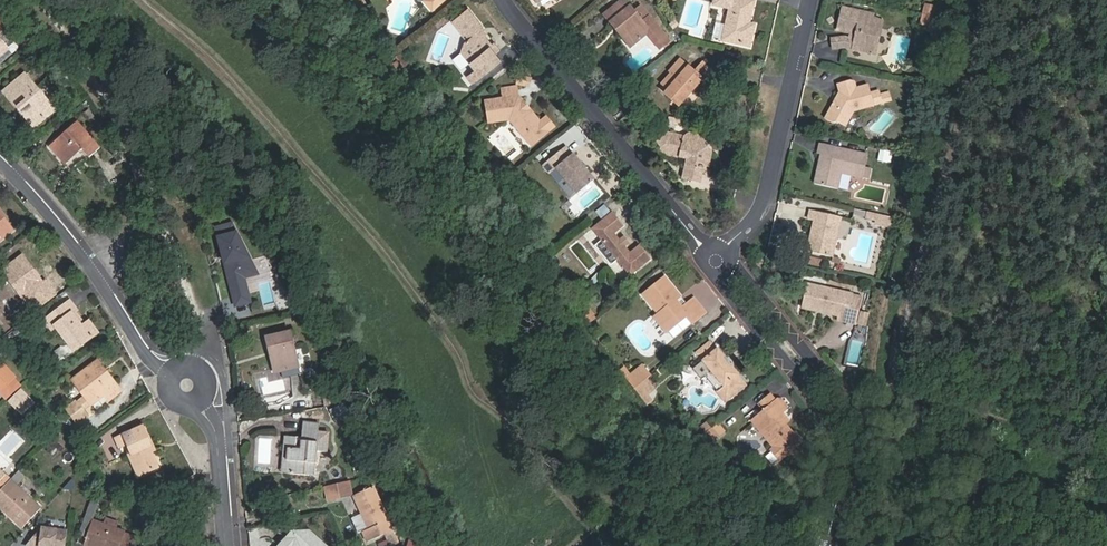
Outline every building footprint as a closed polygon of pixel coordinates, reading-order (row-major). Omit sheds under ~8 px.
[(363,0),(347,0),(346,1),(357,14),(362,10),(358,6),(364,1),(363,0)] [(445,0),(418,0),(422,0),(432,12),(445,0)] [(754,27),(749,25),(753,2),(742,0),(715,0),(713,7),(729,10),(722,42),(750,49),(754,27)] [(364,1),(358,6),(362,10),(367,5),(364,1)] [(624,37),(622,39),(630,50),(648,36),(660,52),(669,45),(649,19),(643,24),(635,14),(625,1),(604,17),(611,25),(613,23),(624,37)] [(920,26),(931,29),(936,6),(925,3),(920,26)] [(480,32),(484,29),(468,8),(451,22),(466,42),(463,44),(461,53),(475,70),(466,77),(472,85),(502,62),(496,55),(500,51),(494,44),(491,46),(484,37),(480,32)] [(842,38),(836,38),(831,38),(831,48),(845,48),(874,56),(883,23),(872,18),(873,15),(843,8),(837,31),(856,35),(855,41),(842,38)] [(641,9),(635,14),(643,24),(649,19),(641,9)] [(0,13),(0,35),(2,33),(13,24),(2,12),(0,13)] [(611,25),(622,39),(624,37),(613,23),(611,25)] [(488,34),(484,29),(480,32),(484,37),(488,34)] [(837,31),(836,38),(842,38),(855,41),(856,35),(837,31)] [(0,57),(0,66),(15,53),(15,49),(2,33),(0,35),(0,50),(3,54),(0,57)] [(712,76),(714,74),(703,64),(694,73),(689,68),(679,78),(672,72),(661,85),(668,91),(664,95),(679,108),(694,90),(691,88),(694,84),(697,87),(700,83),(707,89),(714,81),(712,78),(712,76)] [(53,109),(26,76),(5,93),(33,126),(53,109)] [(838,90),(833,100),(837,103),(835,106),(830,106),(824,119),(831,123),(836,121),(844,125),(852,109),(872,106),(870,94),(869,86),(854,88),(854,83),(849,81),(837,83),(838,90)] [(522,105),(524,104),(518,96),(516,86),(499,90),(501,99),(485,103),(488,123),(509,119),(515,120),(526,134),(522,137),(529,146),(553,127),(545,118),(539,123),(527,107),(524,109),(522,105)] [(870,94),(872,106),(880,105),(879,98),(878,93),(870,94)] [(879,98),(880,105),(890,104),(889,97),(879,98)] [(522,137),(526,134),(515,120),(509,119),(522,137)] [(100,148),(78,122),(49,147),(64,165),(82,150),(89,158),(100,148)] [(698,155),(708,149),(700,138),(689,136),(682,141),(664,137),(663,142),(657,146),(660,150),(659,156),(686,162),(681,181),(699,185),(703,171),(695,169),(698,155)] [(817,154),(823,156),(826,157),(823,169),(819,173),(816,186),(836,191),(840,175),(861,180),(866,156),(819,145),(817,154)] [(556,170),(577,196),(594,182),(573,155),(572,155),(565,147),(542,165),(550,174),(556,170)] [(703,171),(708,149),(698,155),(695,169),(703,171)] [(66,167),(73,174),(82,163),(75,157),(66,167)] [(11,232),(6,225),(9,223),(0,211),(0,241),(11,232)] [(811,239),(808,252),(841,260),(845,244),(835,241),(841,218),(810,211),(808,220),(815,222),(811,239)] [(628,255),(621,247),(617,242),(612,236),(622,227),(611,213),(590,230),(628,277),(649,261),(638,247),(628,255)] [(876,215),(866,213),(864,219),(875,222),(876,215)] [(258,275),(233,224),(217,227),(235,306),(249,303),(247,293),(239,295),(236,280),(244,278),(258,275)] [(802,250),(808,252),(811,239),(805,237),(802,250)] [(617,242),(621,247),(625,244),(621,239),(617,242)] [(809,264),(822,267),(824,257),(811,254),(809,264)] [(30,273),(33,270),(22,255),(2,270),(23,299),(37,288),(40,286),(30,273)] [(43,284),(33,270),(30,273),(40,286),(43,284)] [(247,293),(244,278),(236,280),(239,295),(247,293)] [(675,302),(680,298),(663,278),(641,296),(656,315),(652,318),(665,334),(685,319),(691,326),(706,314),(694,300),(686,306),(681,310),(675,302)] [(799,308),(835,317),(834,321),(846,324),(853,325),(859,300),(852,298),(853,295),(805,284),(799,308)] [(42,294),(37,288),(23,299),(28,305),(42,294)] [(686,306),(680,298),(675,302),(681,310),(686,306)] [(77,309),(70,301),(44,320),(50,329),(55,326),(73,351),(98,332),(89,320),(81,326),(72,313),(77,309)] [(274,346),(280,372),(298,368),(289,332),(266,337),(268,347),(274,346)] [(722,362),(726,359),(718,349),(717,350),(710,341),(696,353),(723,387),(739,375),(731,365),(727,368),(722,362)] [(274,373),(280,372),(274,346),(268,347),(274,373)] [(120,390),(97,359),(71,379),(90,405),(103,394),(108,400),(120,390)] [(731,365),(726,359),(722,362),(727,368),(731,365)] [(13,378),(14,376),(4,364),(0,368),(0,389),(13,378)] [(646,378),(651,375),(643,365),(635,372),(642,382),(646,378)] [(626,371),(623,366),(618,370),(622,374),(626,371)] [(293,370),(294,393),(302,393),(301,370),(293,370)] [(622,374),(633,389),(642,382),(635,372),(630,376),(626,371),(622,374)] [(13,378),(0,389),(0,393),(5,398),(19,385),(13,378)] [(642,382),(633,389),(640,398),(647,392),(653,387),(646,378),(642,382)] [(653,400),(647,392),(640,398),(646,405),(653,400)] [(759,405),(764,411),(776,401),(771,395),(759,405)] [(798,444),(791,435),(783,426),(787,422),(780,414),(784,411),(776,401),(764,411),(752,421),(773,448),(781,458),(798,444)] [(84,415),(75,403),(67,409),(76,421),(84,415)] [(329,410),(335,423),(349,416),(344,404),(329,410)] [(311,463),(315,464),(317,451),(327,452),(330,432),(318,431),(319,423),(303,421),(300,437),(292,436),(291,448),(288,448),(285,473),(309,476),(311,463)] [(688,436),(695,441),(700,437),(697,434),(708,425),(705,423),(688,436)] [(706,433),(710,429),(708,425),(697,434),(700,437),(706,433)] [(137,476),(157,467),(148,446),(152,445),(143,426),(114,438),(118,447),(127,444),(131,454),(128,455),(137,476)] [(710,429),(706,433),(712,441),(718,436),(711,428),(710,429)] [(712,441),(706,433),(700,437),(695,441),(704,447),(712,441)] [(794,434),(791,435),(798,444),(801,442),(794,434)] [(280,472),(285,473),(288,448),(291,448),(292,436),(284,435),(280,472)] [(777,462),(781,458),(773,448),(769,452),(777,462)] [(10,479),(0,470),(0,490),(10,479)] [(24,476),(18,471),(10,479),(16,485),(24,476)] [(10,479),(0,490),(0,509),(8,516),(14,510),(27,522),(41,507),(16,485),(10,479)] [(351,493),(348,481),(325,486),(328,498),(329,499),(350,495),(351,493)] [(369,508),(360,512),(368,530),(362,533),(367,544),(393,532),(388,521),(373,487),(361,492),(369,508)] [(353,496),(360,512),(369,508),(361,492),(353,496)] [(84,517),(92,519),(98,500),(92,498),(84,517)] [(21,528),(27,522),(14,510),(8,516),(21,528)] [(92,519),(84,517),(79,534),(86,536),(83,545),(85,545),(134,545),(136,540),(122,536),(124,531),(92,519)] [(67,530),(43,527),(26,545),(31,545),(65,545),(67,530)] [(138,536),(124,531),(122,536),(136,540),(138,536)] [(280,545),(326,545),(310,532),(292,533),(280,545)]
